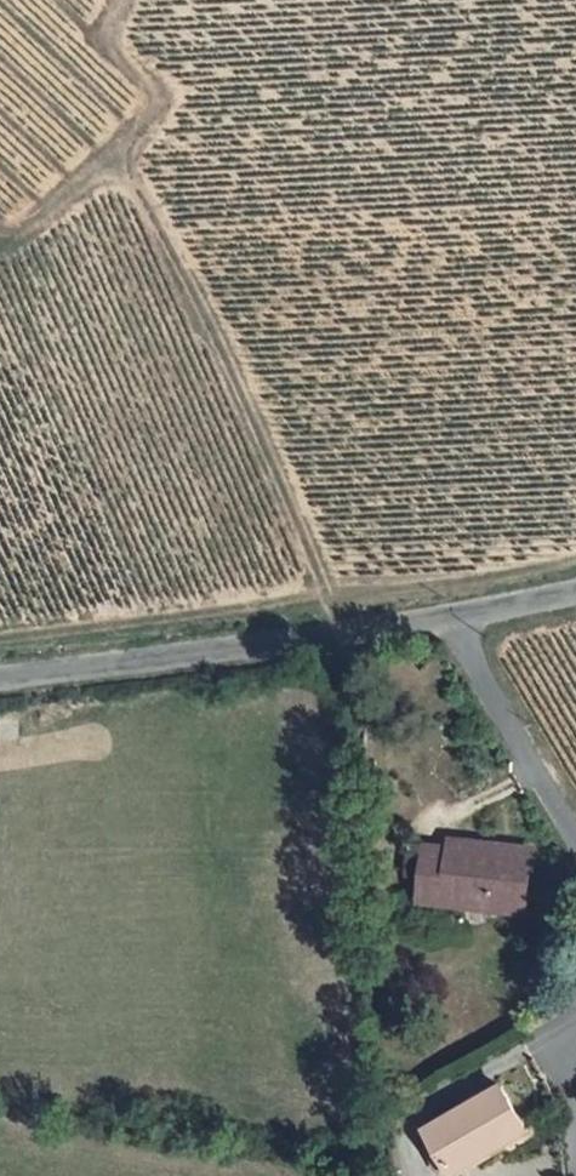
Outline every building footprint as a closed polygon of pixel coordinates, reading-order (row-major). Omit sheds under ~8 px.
[(424,862),(422,914),(531,921),(535,857),(451,852),(450,863),(424,862)] [(446,1175),(496,1175),(509,1170),(505,1164),(533,1149),(509,1105),(431,1147),(446,1175)]
